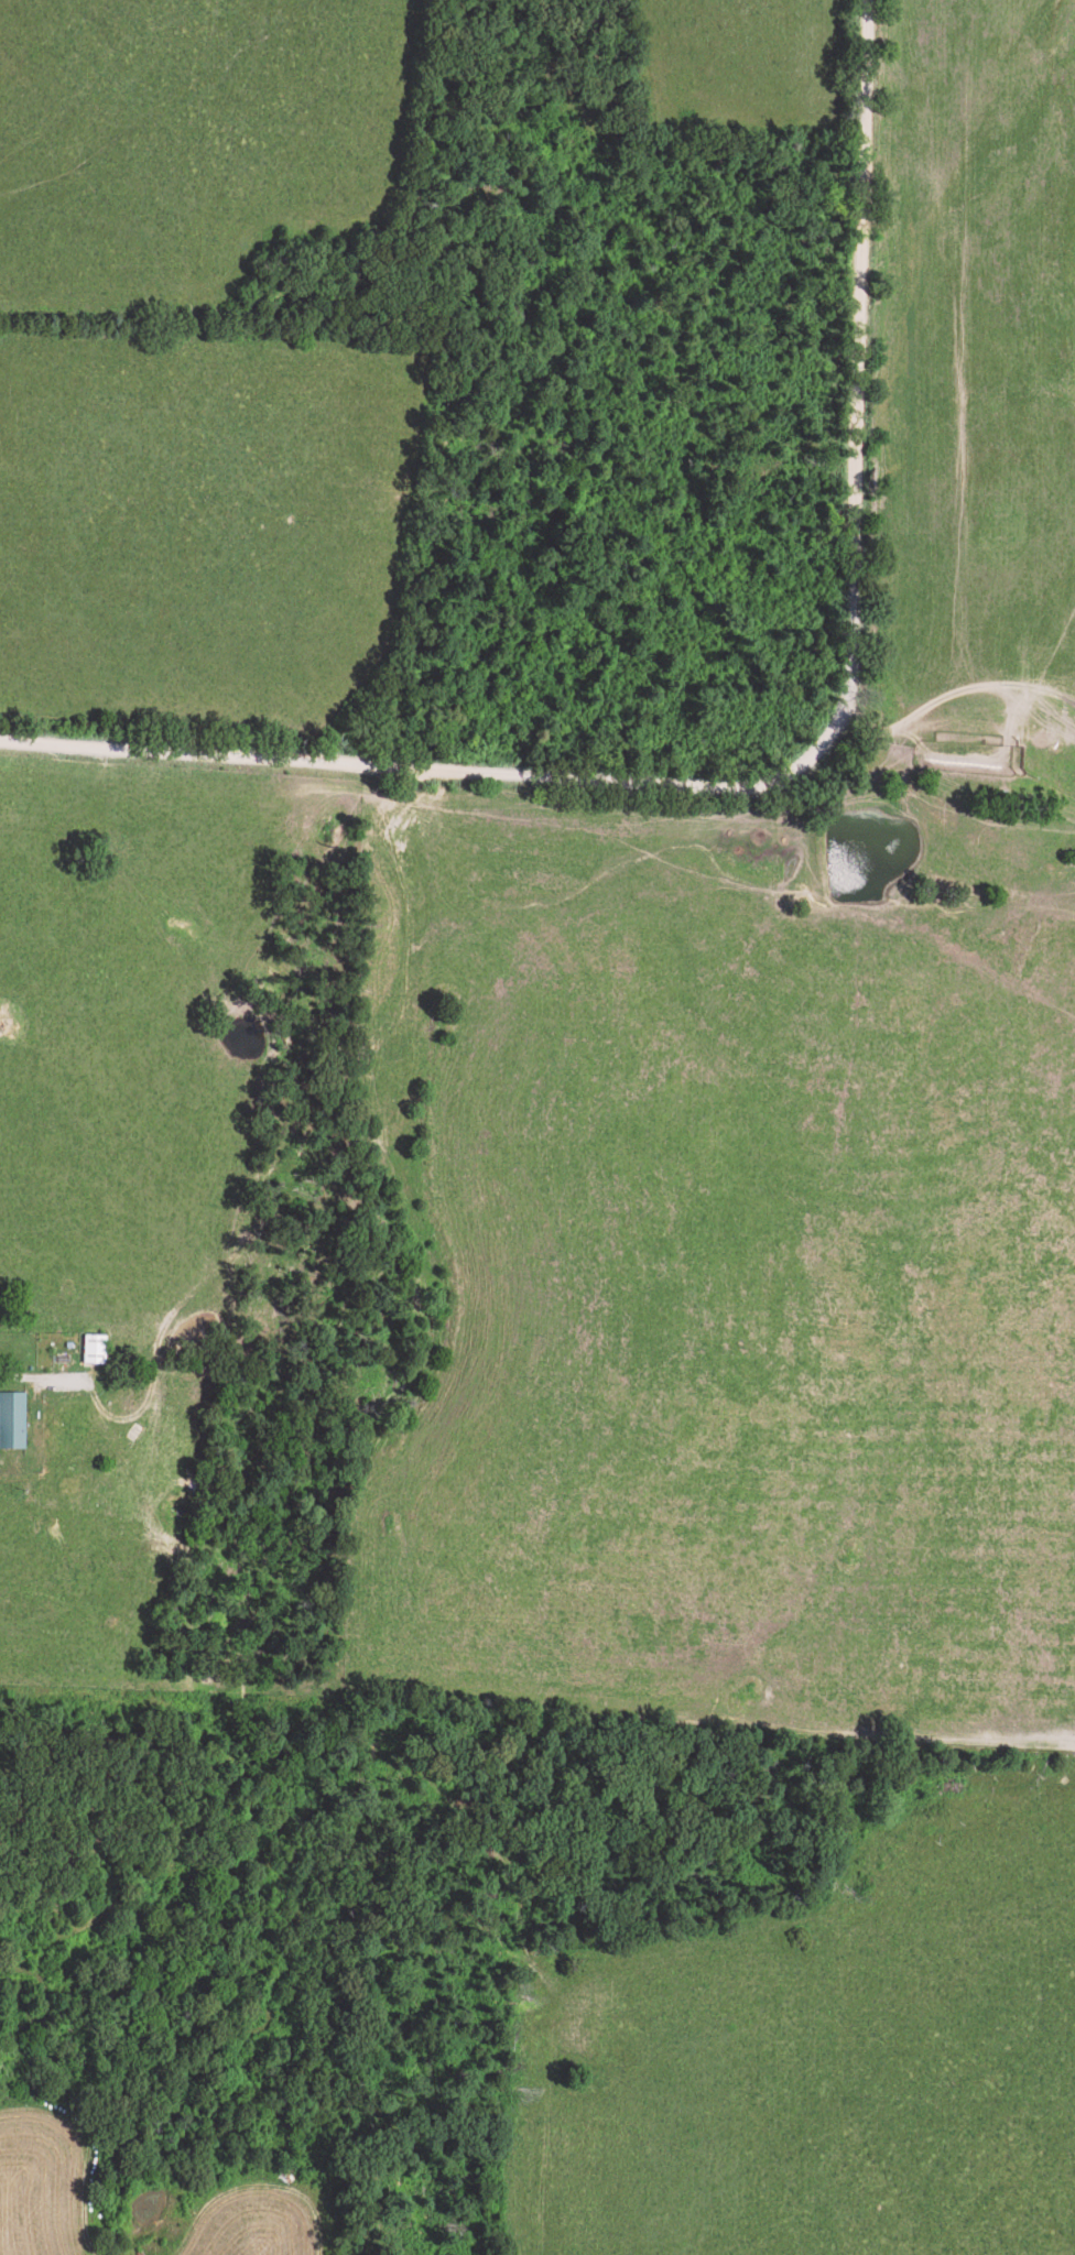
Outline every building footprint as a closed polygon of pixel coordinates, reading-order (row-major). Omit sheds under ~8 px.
[(78,1362),(99,1363),(100,1335),(79,1334),(78,1362)] [(22,1448),(23,1392),(0,1392),(0,1448),(22,1448)]
